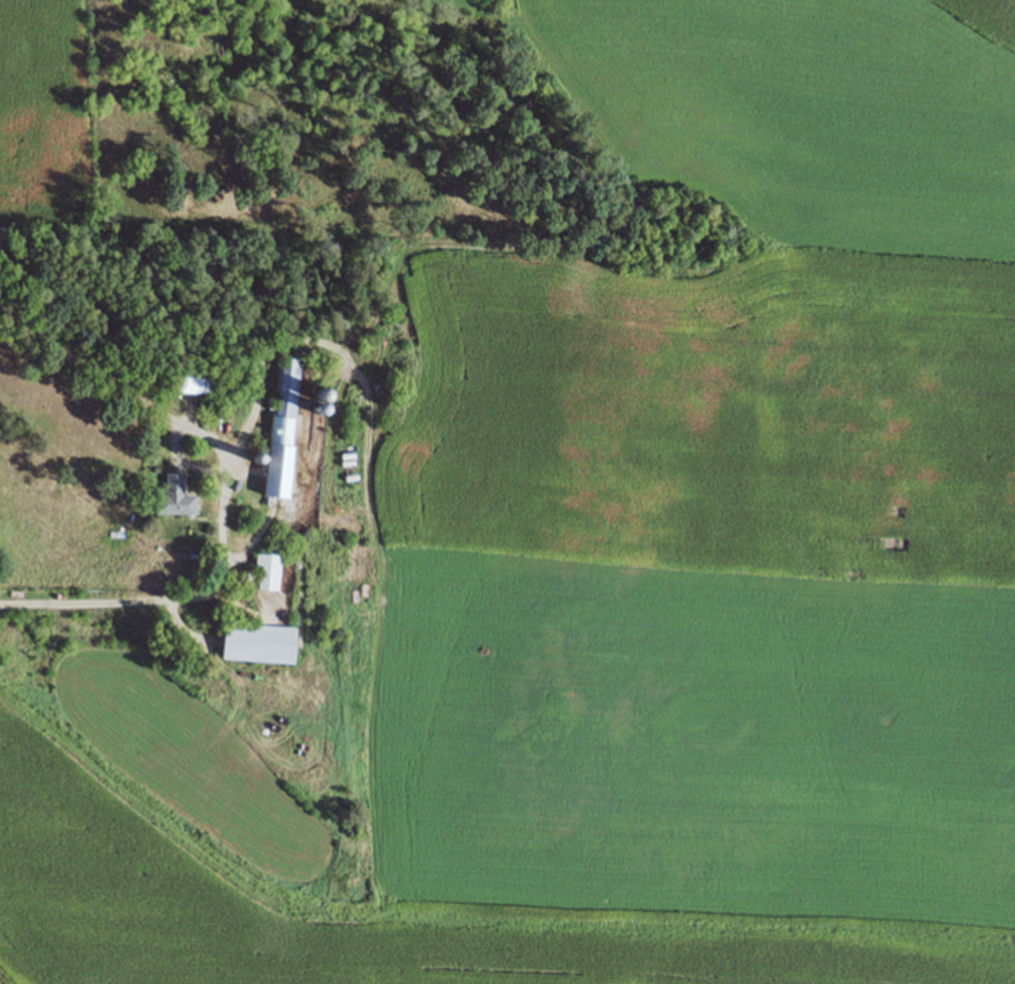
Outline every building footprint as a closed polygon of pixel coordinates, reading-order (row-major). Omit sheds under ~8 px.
[(293,416),(285,495),(285,497),(259,494),(260,492),(264,442),(267,443),(276,358),(297,360),(291,416),(293,416)] [(214,362),(214,392),(171,392),(171,362),(214,362)] [(183,473),(182,494),(194,494),(194,513),(155,512),(155,494),(164,494),(165,472),(183,473)] [(255,553),(277,555),(274,589),(257,588),(259,571),(254,570),(255,553)] [(224,621),(295,627),(292,661),(221,656),(224,621)]
